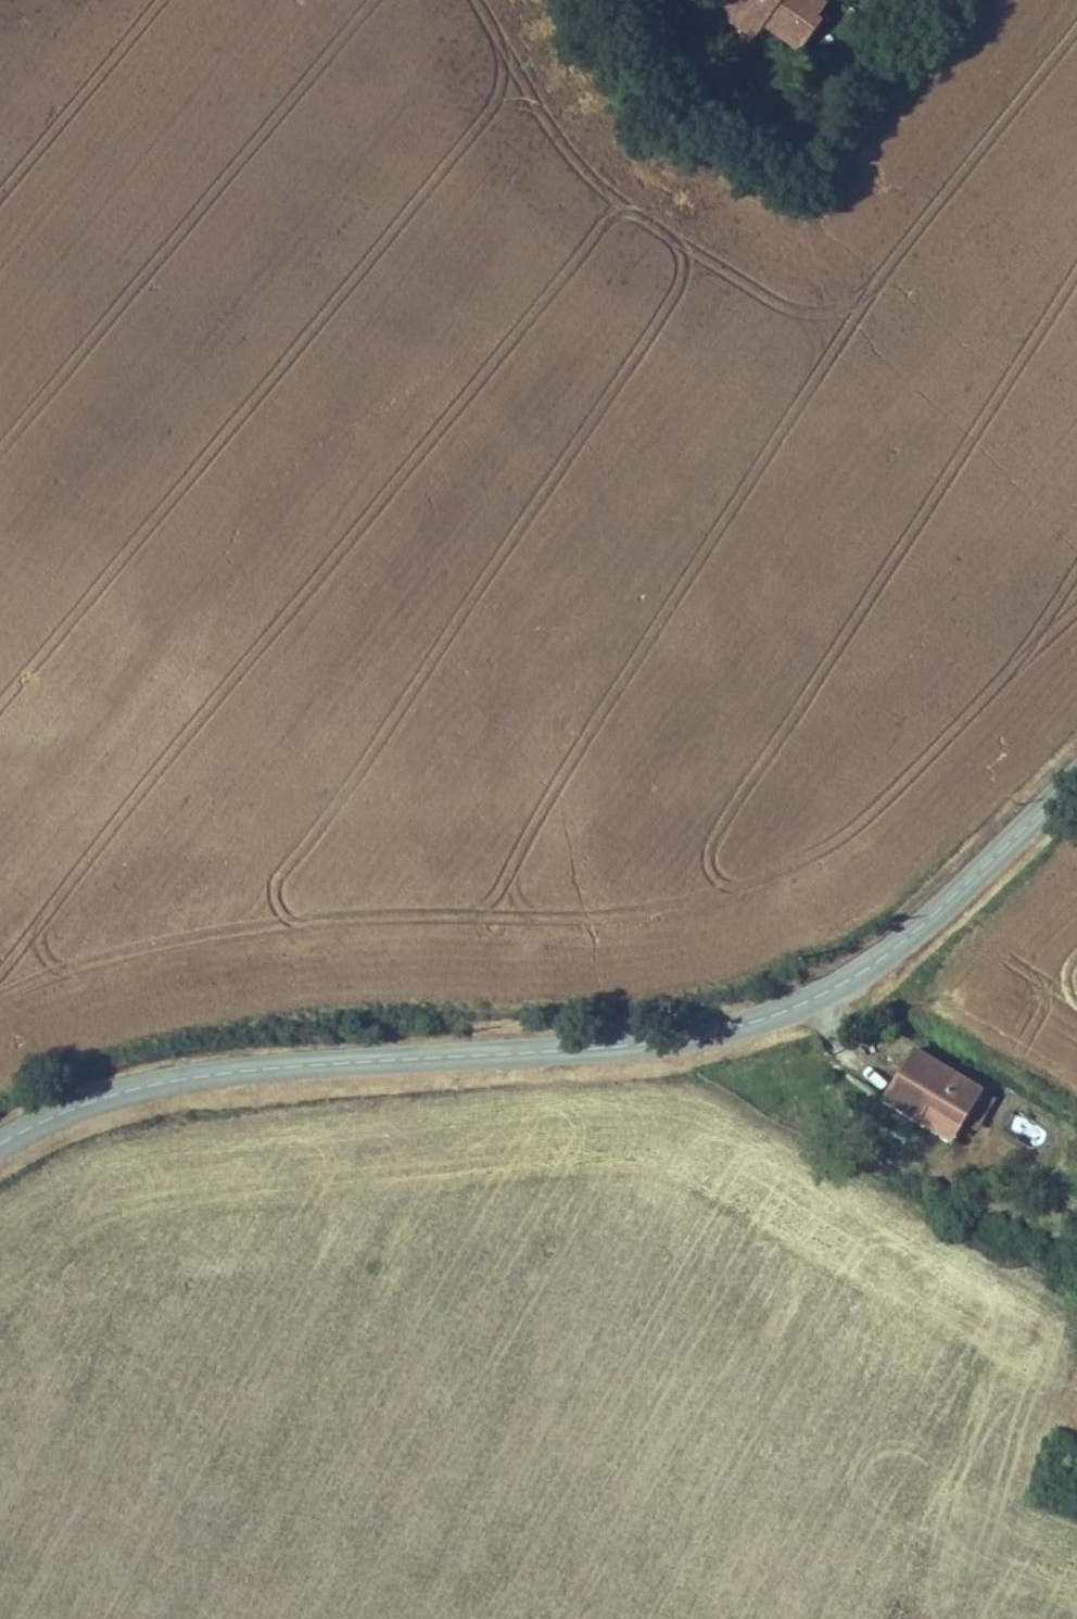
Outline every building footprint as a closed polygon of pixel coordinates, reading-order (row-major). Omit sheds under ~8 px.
[(703,18),(719,29),(728,17),(756,38),(766,24),(801,49),(822,21),(818,18),(827,5),(821,0),(716,0),(703,18)] [(915,8),(921,0),(903,0),(915,8)] [(935,0),(921,0),(915,8),(925,15),(935,0)] [(959,1140),(988,1091),(921,1050),(890,1100),(959,1140)]
